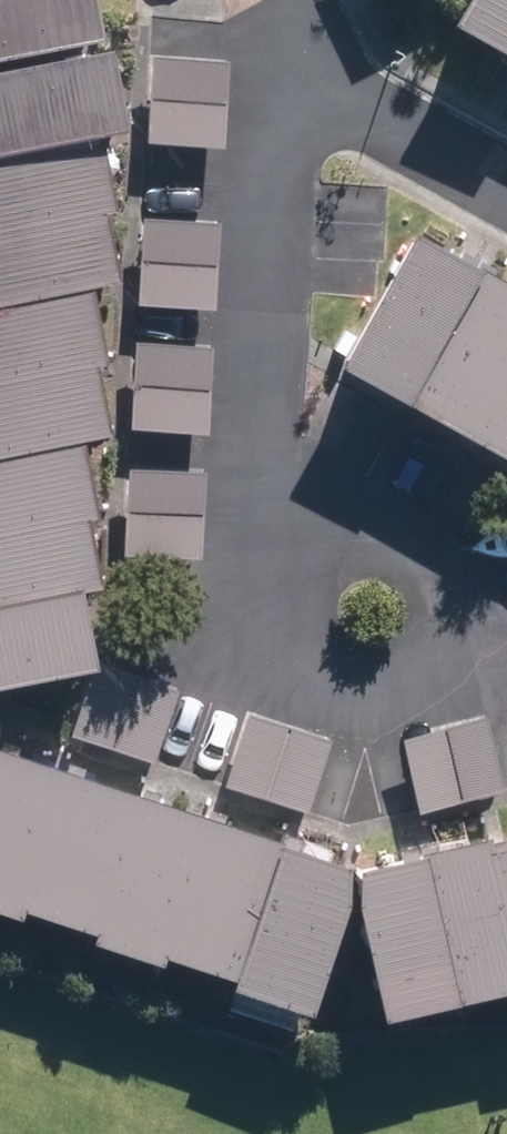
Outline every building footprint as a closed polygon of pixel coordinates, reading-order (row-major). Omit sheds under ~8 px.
[(111,47),(102,0),(0,0),(0,69),(111,47)] [(454,11),(506,41),(506,0),(460,0),(454,11)] [(102,677),(85,601),(107,597),(91,529),(104,526),(85,449),(113,443),(98,380),(112,375),(95,298),(124,292),(108,223),(121,221),(104,145),(134,139),(116,57),(0,84),(0,701),(91,680),(102,677)] [(221,156),(228,72),(146,66),(139,149),(221,156)] [(138,228),(133,310),(208,316),(214,234),(138,228)] [(506,460),(506,286),(418,236),(344,370),(506,460)] [(131,354),(124,436),(200,443),(207,361),(131,354)] [(125,471),(118,563),(194,567),(201,477),(125,471)] [(102,677),(91,680),(71,746),(148,770),(171,698),(102,677)] [(243,714),(219,784),(302,812),(327,742),(243,714)] [(399,738),(414,809),(497,791),(481,720),(399,738)] [(42,917),(45,909),(117,932),(113,941),(184,964),(186,957),(256,977),(253,988),(336,1014),(378,890),(407,1019),(506,996),(506,838),(506,835),(438,849),(439,855),(375,867),(301,841),(298,846),(0,743),(0,903),(42,917)]
